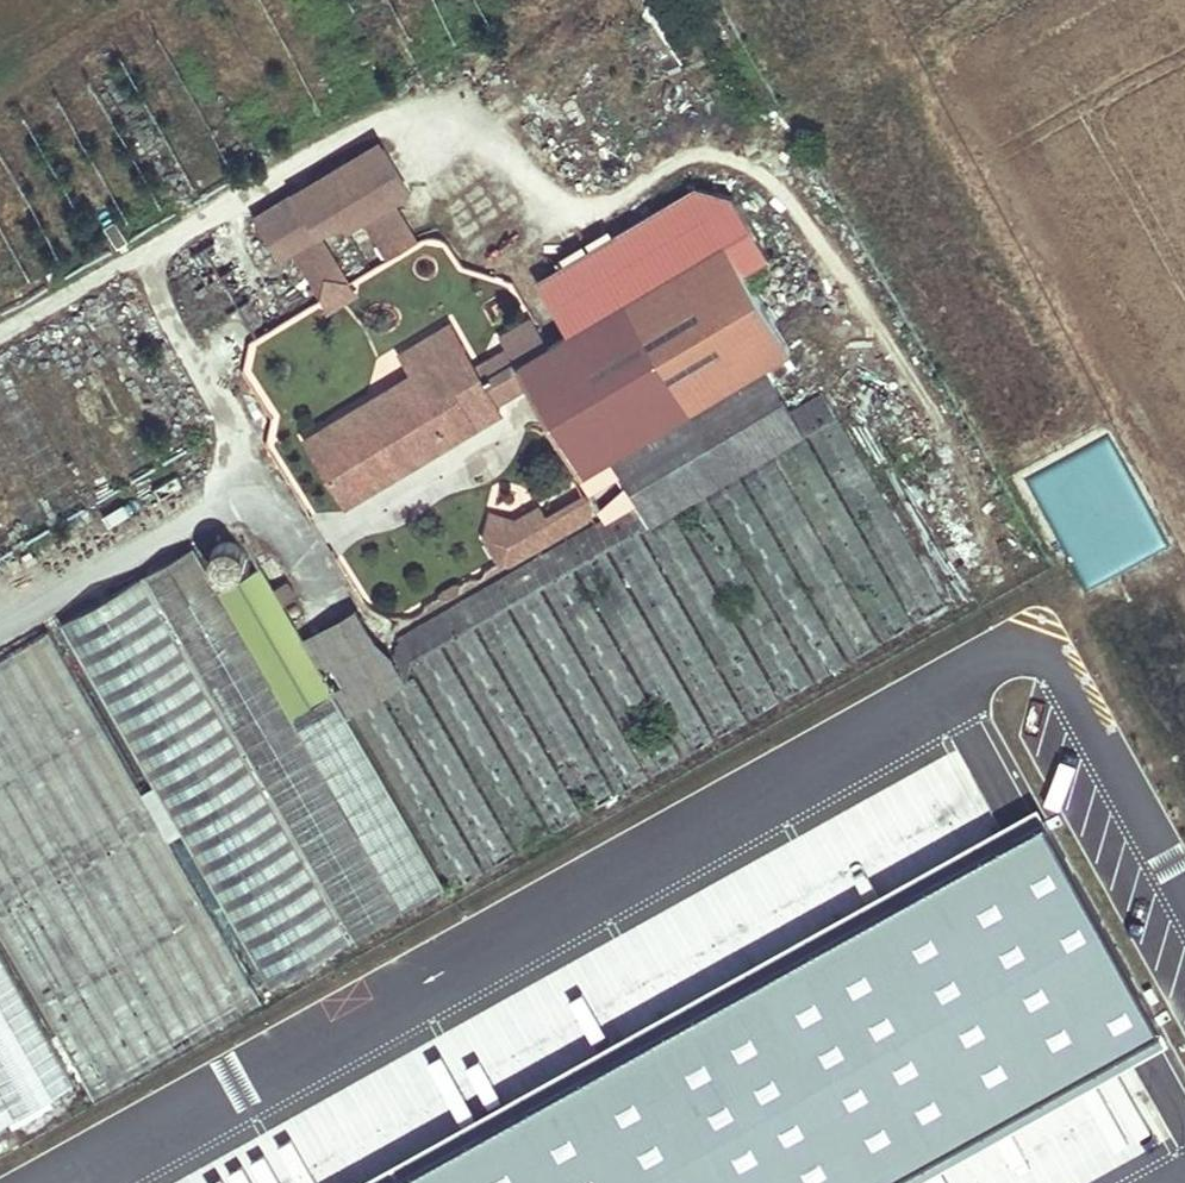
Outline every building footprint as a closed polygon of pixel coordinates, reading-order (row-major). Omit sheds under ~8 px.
[(416,244),(392,204),(410,193),(384,150),(323,187),(348,230),(366,219),(390,259),(416,244)] [(809,433),(836,417),(823,393),(792,411),(765,366),(792,351),(745,272),(770,255),(733,196),(695,187),(537,281),(568,333),(548,345),(531,321),(503,337),(509,347),(532,384),(609,516),(634,501),(648,525),(650,524),(651,526),(672,514),(677,511),(705,494),(710,491),(739,473),(743,471),(772,455),(777,452),(804,436),(809,433)] [(299,202),(261,224),(283,260),(295,253),(297,256),(329,310),(355,294),(299,202)] [(476,366),(452,324),(402,352),(414,374),(307,439),(347,504),(478,426),(474,419),(497,404),(476,366)] [(532,384),(509,347),(476,366),(497,404),(532,384)] [(478,426),(501,411),(497,404),(474,419),(478,426)] [(947,606),(836,417),(809,433),(918,622),(947,606)] [(914,626),(804,436),(777,452),(885,641),(914,626)] [(851,660),(880,644),(772,455),(743,471),(851,660)] [(739,473),(710,491),(818,679),(847,662),(739,473)] [(677,511),(785,698),(813,682),(705,494),(677,511)] [(634,501),(609,516),(399,637),(396,654),(409,679),(412,661),(439,645),(444,643),(473,626),(479,622),(505,607),(511,604),(539,588),(544,585),(574,568),(577,566),(605,550),(611,547),(638,531),(643,528),(648,525),(634,501)] [(518,521),(492,516),(485,541),(506,564),(577,523),(573,517),(563,521),(557,513),(546,519),(538,508),(518,521)] [(753,717),(779,701),(672,514),(651,526),(650,524),(648,525),(643,528),(753,717)] [(721,735),(747,720),(638,531),(611,547),(721,735)] [(245,567),(246,562),(246,556),(244,551),(240,547),(235,544),(230,543),(224,543),(219,545),(215,549),(213,554),(211,559),(212,565),(214,570),(218,573),(222,576),(228,577),(233,577),(238,575),(242,571),(245,567)] [(4,936),(96,1096),(263,1001),(170,839),(183,833),(272,986),(446,887),(333,694),(292,716),(220,589),(195,546),(62,623),(155,785),(142,792),(50,631),(0,660),(0,938),(4,936)] [(686,756),(714,739),(605,550),(577,566),(686,756)] [(292,716),(333,694),(283,606),(296,597),(287,581),(273,589),(260,567),(220,589),(292,716)] [(652,774),(680,758),(574,568),(544,585),(652,774)] [(621,792),(648,777),(539,588),(511,604),(621,792)] [(587,813),(615,795),(505,607),(479,622),(587,813)] [(355,651),(340,626),(314,640),(330,666),(355,651)] [(554,831),(582,815),(473,626),(444,643),(554,831)] [(439,645),(412,661),(521,850),(549,834),(439,645)] [(516,853),(414,677),(386,693),(488,869),(516,853)] [(482,871),(381,696),(353,713),(453,889),(482,871)] [(354,1182),(912,1182),(1168,1042),(1039,807),(354,1182)] [(75,1085),(0,955),(0,1128),(75,1085)]
